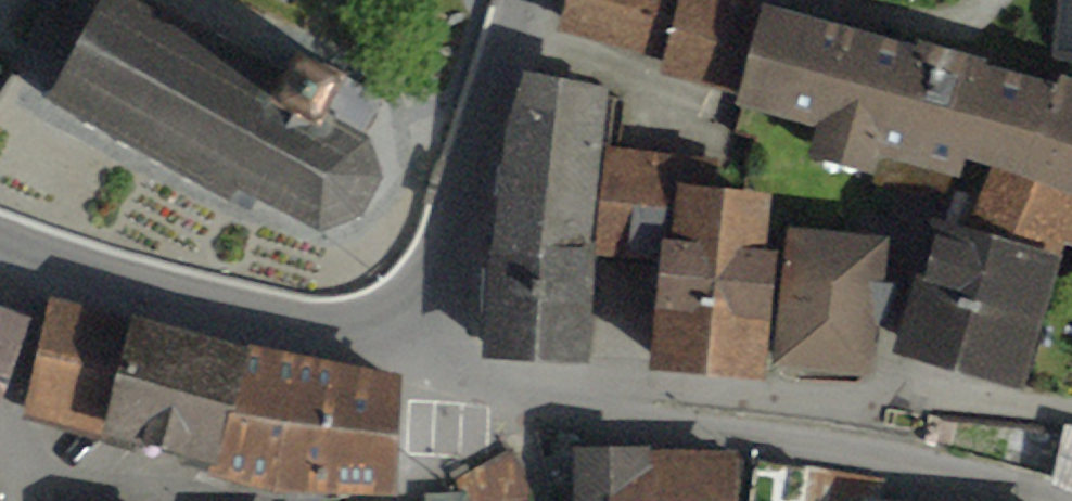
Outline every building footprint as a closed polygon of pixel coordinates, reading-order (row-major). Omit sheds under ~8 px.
[(153,0),(100,0),(44,108),(230,203),(237,191),(324,235),(365,219),(384,183),(371,140),(367,137),(389,94),(298,48),(287,68),(153,0)] [(557,33),(664,63),(681,0),(567,0),(557,33)] [(733,0),(681,0),(664,63),(660,76),(741,98),(764,8),(733,0)] [(1053,57),(1071,59),(1071,0),(1057,0),(1053,57)] [(764,8),(741,98),(738,110),(815,132),(808,160),(877,180),(882,159),(963,182),(968,163),(992,170),(968,229),(1063,258),(1071,261),(1071,83),(1062,79),(1059,89),(988,69),(989,62),(929,47),(927,53),(764,8)] [(612,91),(526,76),(506,135),(485,362),(590,366),(596,259),(660,266),(663,241),(671,242),(674,211),(662,154),(607,149),(612,91)] [(663,241),(660,266),(651,372),(767,383),(778,255),(770,254),(775,197),(676,188),(674,211),(671,242),(663,241)] [(968,229),(937,220),(895,356),(1025,394),(1063,258),(968,229)] [(891,240),(790,230),(774,370),(877,381),(882,332),(898,286),(887,286),(891,240)] [(250,349),(51,299),(24,422),(211,471),(209,483),(399,500),(403,380),(250,349)] [(34,321),(0,308),(0,414),(34,321)] [(1066,426),(1053,488),(1071,496),(1071,427),(1066,426)] [(457,480),(466,494),(471,494),(471,500),(545,500),(512,446),(457,480)] [(575,450),(575,500),(739,500),(739,454),(652,453),(652,448),(575,450)] [(760,465),(753,500),(866,500),(868,500),(887,500),(890,482),(808,466),(807,472),(760,465)]
